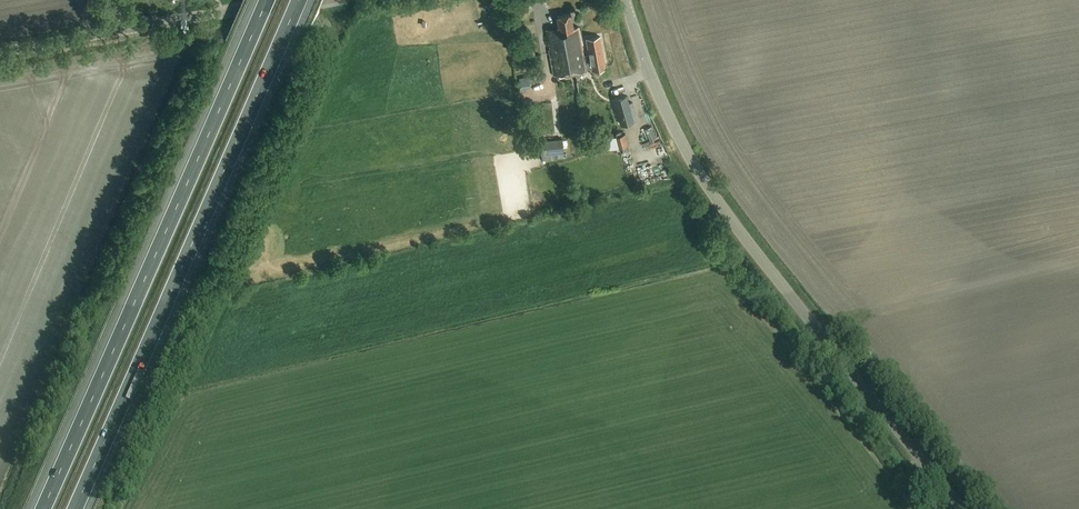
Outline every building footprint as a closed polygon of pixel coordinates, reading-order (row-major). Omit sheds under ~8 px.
[(546,30),(548,43),(561,40),(564,54),(569,53),(572,54),(576,53),(575,51),(576,51),(576,50),(582,49),(580,40),(581,39),(579,27),(573,28),(571,14),(557,17),(559,28),(546,30)] [(584,57),(581,39),(580,40),(582,49),(576,50),(576,51),(575,51),(576,53),(572,54),(575,73),(588,71),(587,69),(592,68),(592,72),(606,69),(600,37),(586,40),(589,56),(584,57)] [(561,40),(548,43),(554,76),(565,74),(566,75),(575,73),(572,54),(569,53),(564,54),(561,40)] [(615,100),(622,125),(634,122),(627,96),(615,100)] [(614,137),(617,149),(628,146),(625,134),(614,137)] [(614,137),(606,139),(610,151),(617,149),(614,137)] [(540,141),(541,155),(564,153),(562,139),(540,141)]
